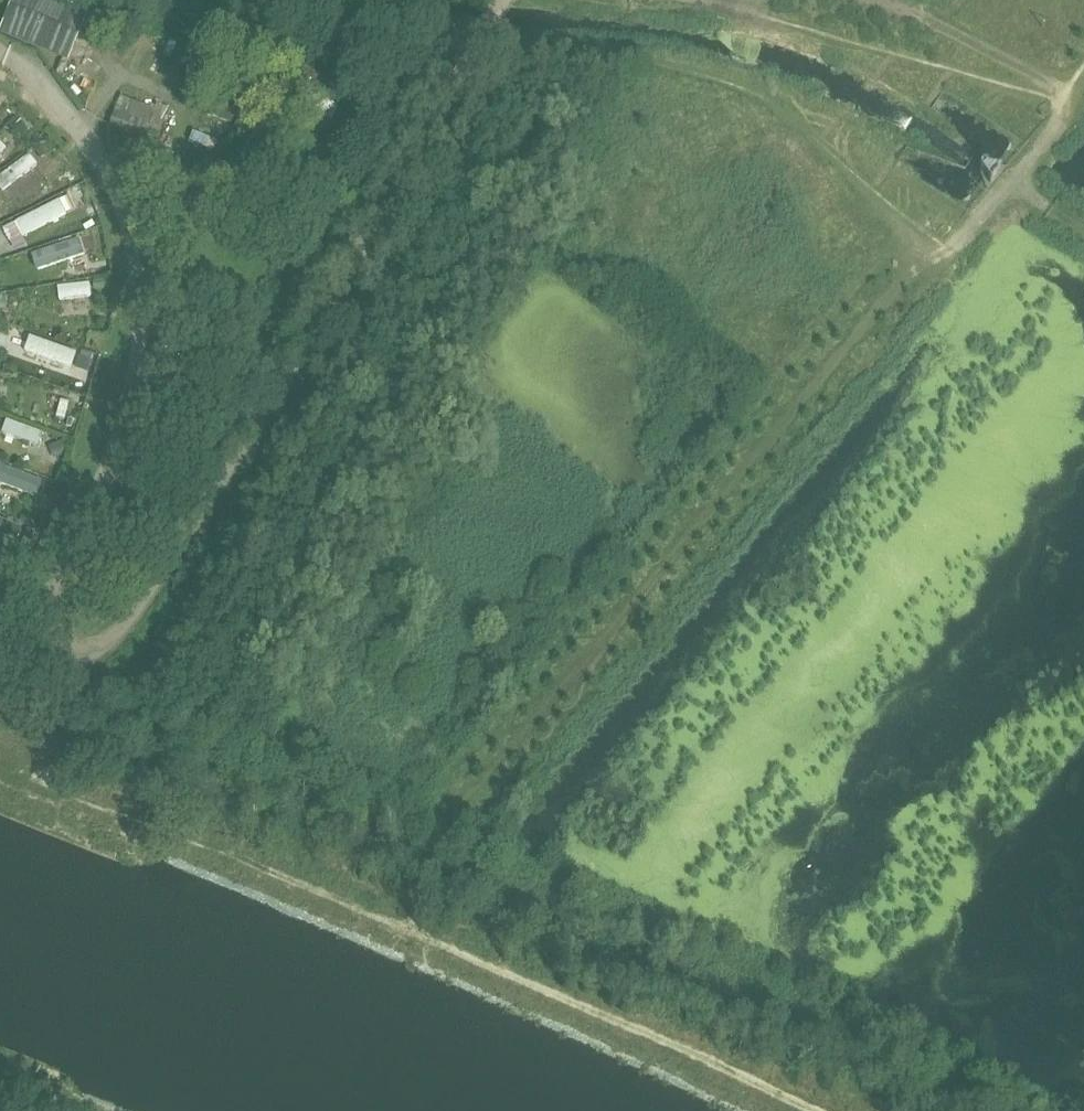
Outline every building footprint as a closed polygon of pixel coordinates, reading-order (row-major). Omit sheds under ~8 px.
[(86,14),(50,0),(11,0),(0,28),(0,35),(68,61),(86,14)] [(144,137),(149,123),(128,115),(116,111),(115,111),(113,117),(109,127),(135,137),(143,140),(144,137)] [(17,133),(26,124),(18,115),(16,117),(8,124),(17,133)] [(52,150),(48,141),(43,144),(35,147),(40,158),(48,155),(53,152),(52,150)] [(94,280),(95,290),(110,289),(110,279),(94,280)] [(92,360),(79,355),(75,366),(88,370),(92,360)] [(69,451),(63,439),(51,445),(57,457),(69,451)] [(58,485),(44,480),(40,491),(54,497),(58,485)] [(40,533),(27,528),(20,544),(34,550),(40,533)] [(16,581),(8,578),(5,586),(13,589),(16,581)] [(3,600),(0,609),(0,613),(12,618),(16,604),(3,600)]
